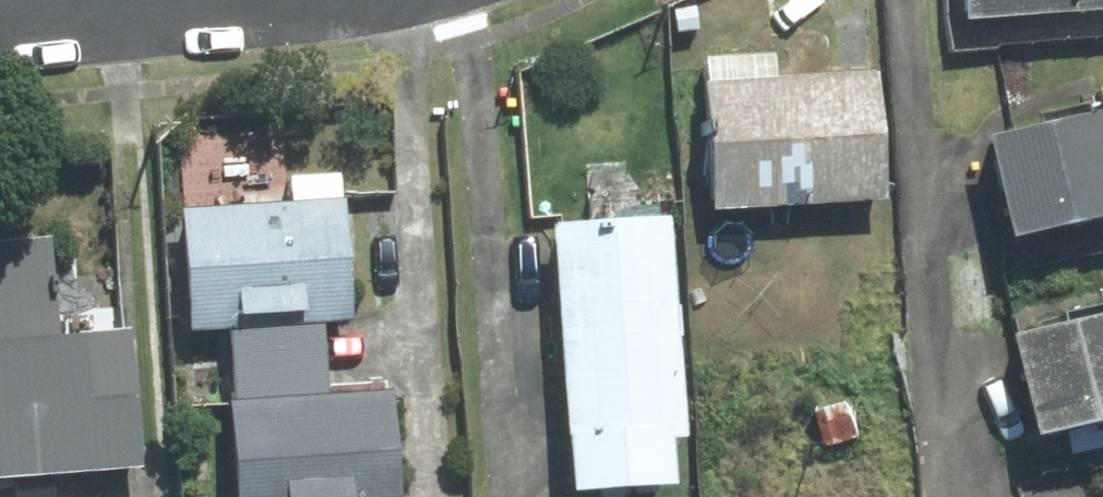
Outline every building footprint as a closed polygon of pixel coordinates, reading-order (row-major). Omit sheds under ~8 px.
[(1102,17),(1102,0),(954,0),(957,30),(1102,17)] [(877,211),(869,82),(774,88),(773,66),(698,71),(699,94),(694,94),(702,222),(877,211)] [(975,153),(998,252),(1102,228),(1102,124),(975,153)] [(343,332),(330,184),(284,187),(286,214),(171,223),(181,341),(221,338),(225,379),(319,371),(316,334),(343,332)] [(659,205),(595,207),(596,236),(545,237),(553,496),(654,496),(653,456),(666,456),(659,205)] [(0,255),(0,492),(135,479),(121,340),(47,347),(38,252),(0,255)] [(992,345),(1014,441),(1102,421),(1102,321),(992,345)] [(319,371),(225,379),(228,413),(220,413),(226,496),(390,496),(382,402),(321,406),(319,371)]
